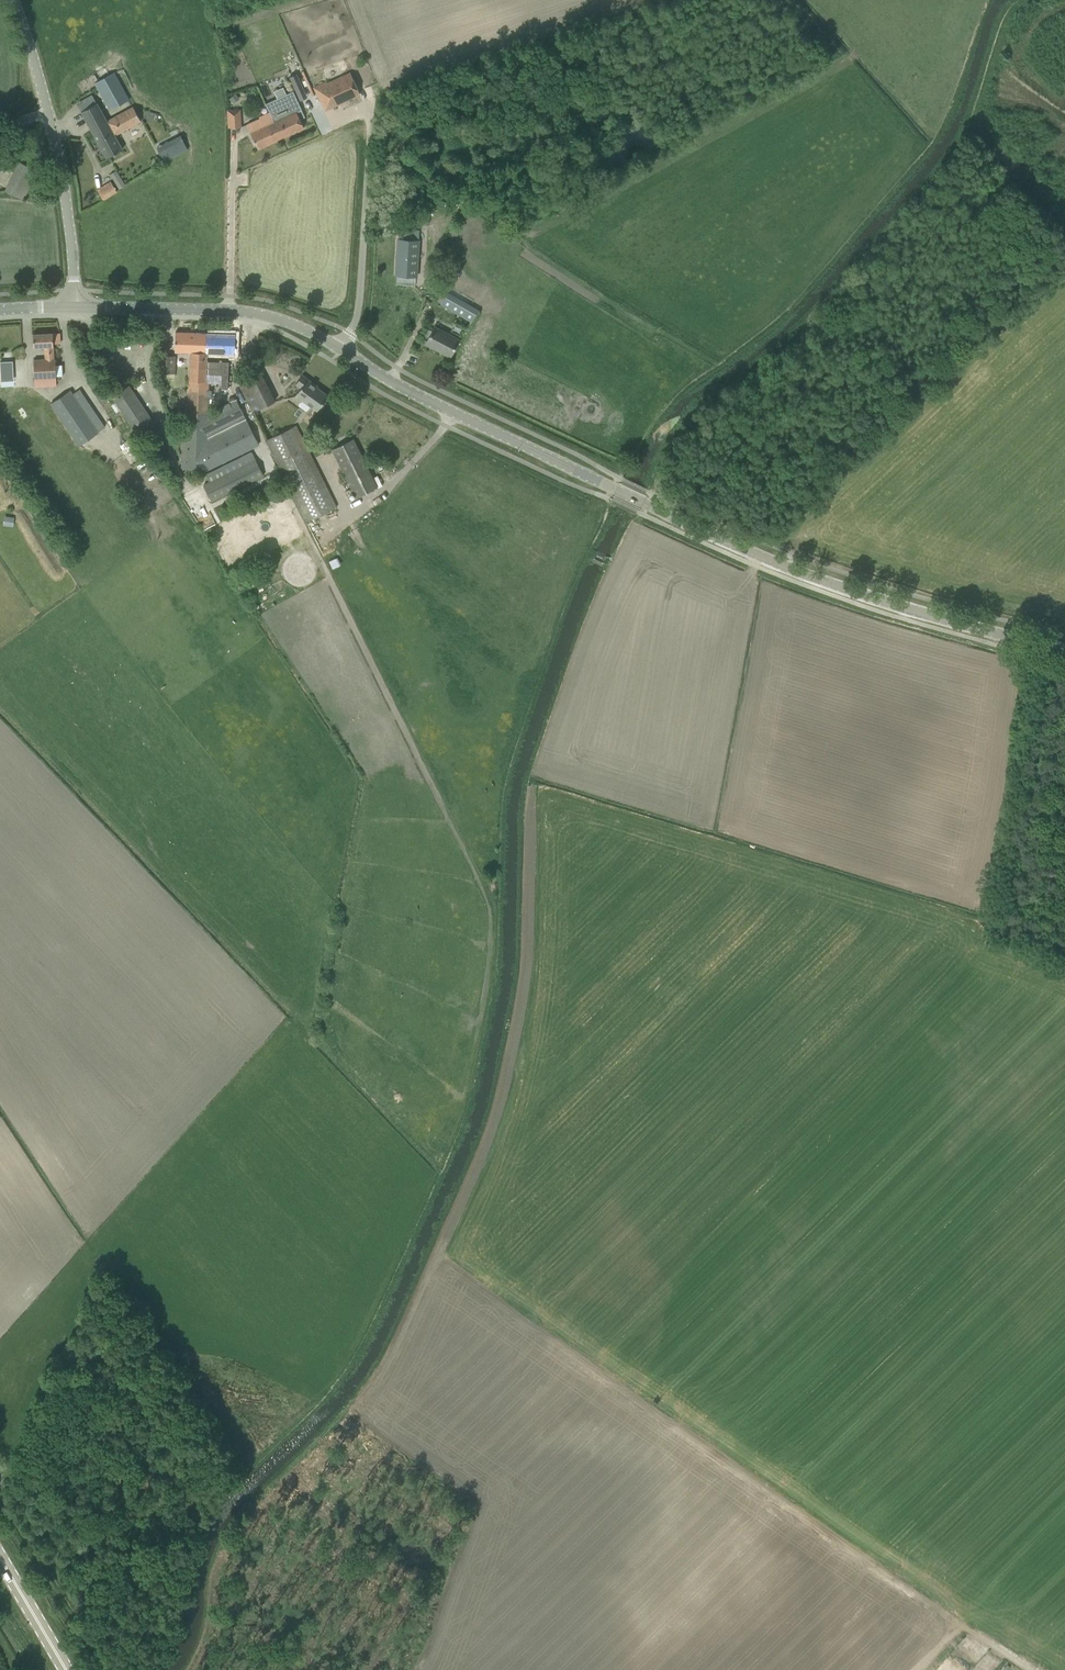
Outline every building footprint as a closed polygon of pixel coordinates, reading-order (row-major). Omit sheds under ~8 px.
[(327,82),(314,87),(320,101),(321,101),(325,111),(333,107),(349,100),(348,99),(360,94),(350,72),(327,83),(327,82)] [(105,78),(95,83),(110,110),(128,100),(114,73),(105,78)] [(259,118),(247,124),(251,132),(250,132),(253,138),(258,148),(304,128),(297,112),(302,110),(293,91),(265,104),(269,112),(259,117),(259,118)] [(234,94),(229,99),(233,103),(238,99),(234,94)] [(122,149),(114,136),(140,122),(132,107),(114,117),(107,121),(97,103),(81,112),(106,158),(122,149)] [(227,109),(228,127),(241,126),(240,109),(227,109)] [(157,143),(163,159),(188,150),(182,134),(157,143)] [(4,191),(23,200),(38,170),(19,161),(4,191)] [(97,190),(103,199),(116,191),(111,182),(97,190)] [(398,239),(395,275),(406,276),(416,277),(419,240),(398,239)] [(446,294),(440,304),(472,322),(478,310),(447,293),(446,294)] [(428,339),(425,343),(450,356),(458,341),(433,328),(432,331),(427,329),(423,336),(428,339)] [(181,437),(181,471),(203,472),(257,445),(245,421),(243,417),(235,399),(206,412),(207,390),(210,390),(211,382),(205,382),(206,352),(207,352),(208,333),(175,332),(175,352),(189,353),(187,409),(184,409),(184,414),(183,414),(182,428),(178,428),(178,436),(181,437)] [(60,333),(33,334),(33,347),(44,347),(45,359),(33,360),(34,371),(34,386),(56,385),(56,376),(61,376),(61,365),(55,365),(55,358),(53,359),(53,343),(60,343),(60,333)] [(207,352),(207,353),(235,354),(235,334),(208,333),(207,352)] [(158,374),(173,374),(173,356),(158,356),(158,374)] [(16,393),(14,360),(0,360),(0,394),(16,393)] [(240,386),(253,412),(275,401),(261,375),(240,386)] [(294,397),(301,402),(298,405),(306,411),(309,406),(316,411),(328,395),(313,384),(314,383),(302,375),(295,385),(300,389),(294,397)] [(111,398),(138,438),(156,426),(128,386),(111,398)] [(50,404),(78,447),(98,433),(70,391),(50,404)] [(266,440),(307,522),(338,507),(296,425),(266,440)] [(331,450),(354,499),(367,492),(377,487),(353,439),(331,450)] [(203,486),(211,502),(263,476),(252,452),(205,475),(208,483),(203,486)] [(103,480),(109,472),(98,464),(92,472),(103,480)] [(105,519),(96,525),(101,532),(109,526),(105,519)] [(148,523),(137,526),(140,537),(151,533),(148,523)] [(107,541),(111,550),(118,546),(114,537),(107,541)]
